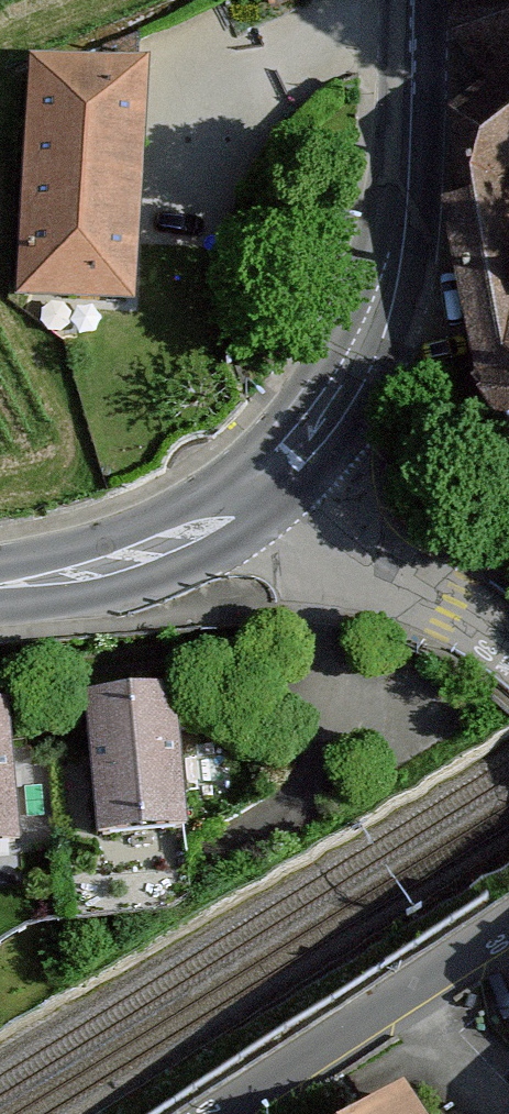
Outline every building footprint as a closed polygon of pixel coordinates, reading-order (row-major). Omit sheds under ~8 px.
[(505,190),(508,188),(508,0),(493,0),(452,28),(454,53),(487,103),(452,127),(455,211),(505,190)] [(147,72),(32,67),(21,309),(136,314),(147,72)] [(455,211),(445,215),(477,404),(508,449),(508,211),(505,190),(455,211)] [(181,701),(89,705),(96,842),(188,838),(181,701)] [(0,712),(0,847),(21,845),(12,712),(0,712)] [(368,1113),(421,1113),(405,1090),(368,1113)]
